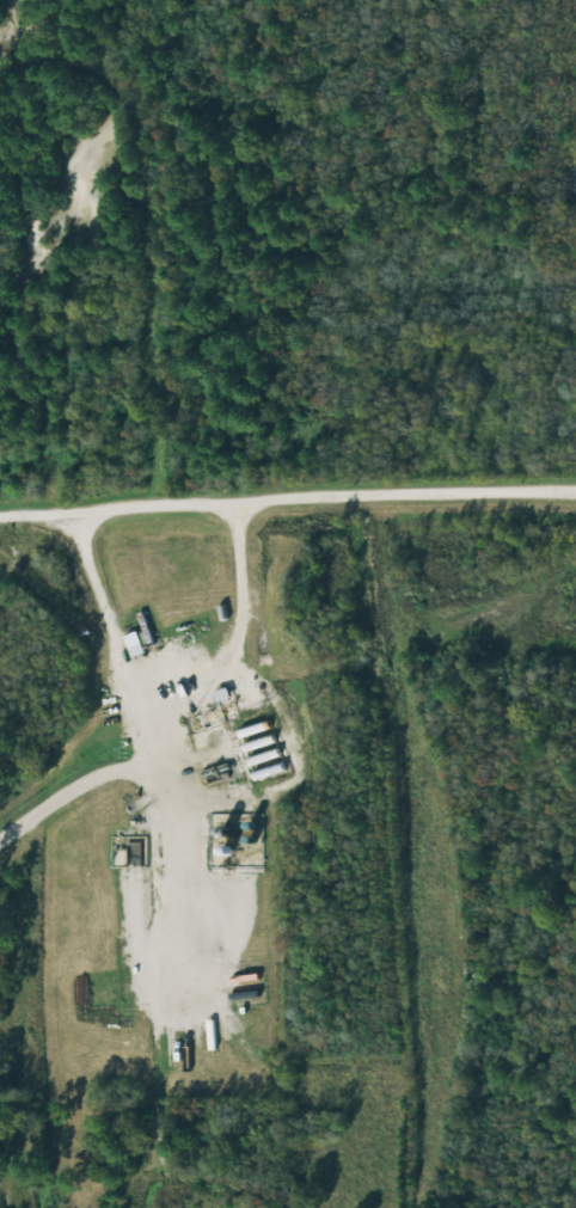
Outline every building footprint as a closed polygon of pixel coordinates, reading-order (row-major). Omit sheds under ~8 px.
[(127,634),(133,656),(147,652),(141,631),(127,634)]
